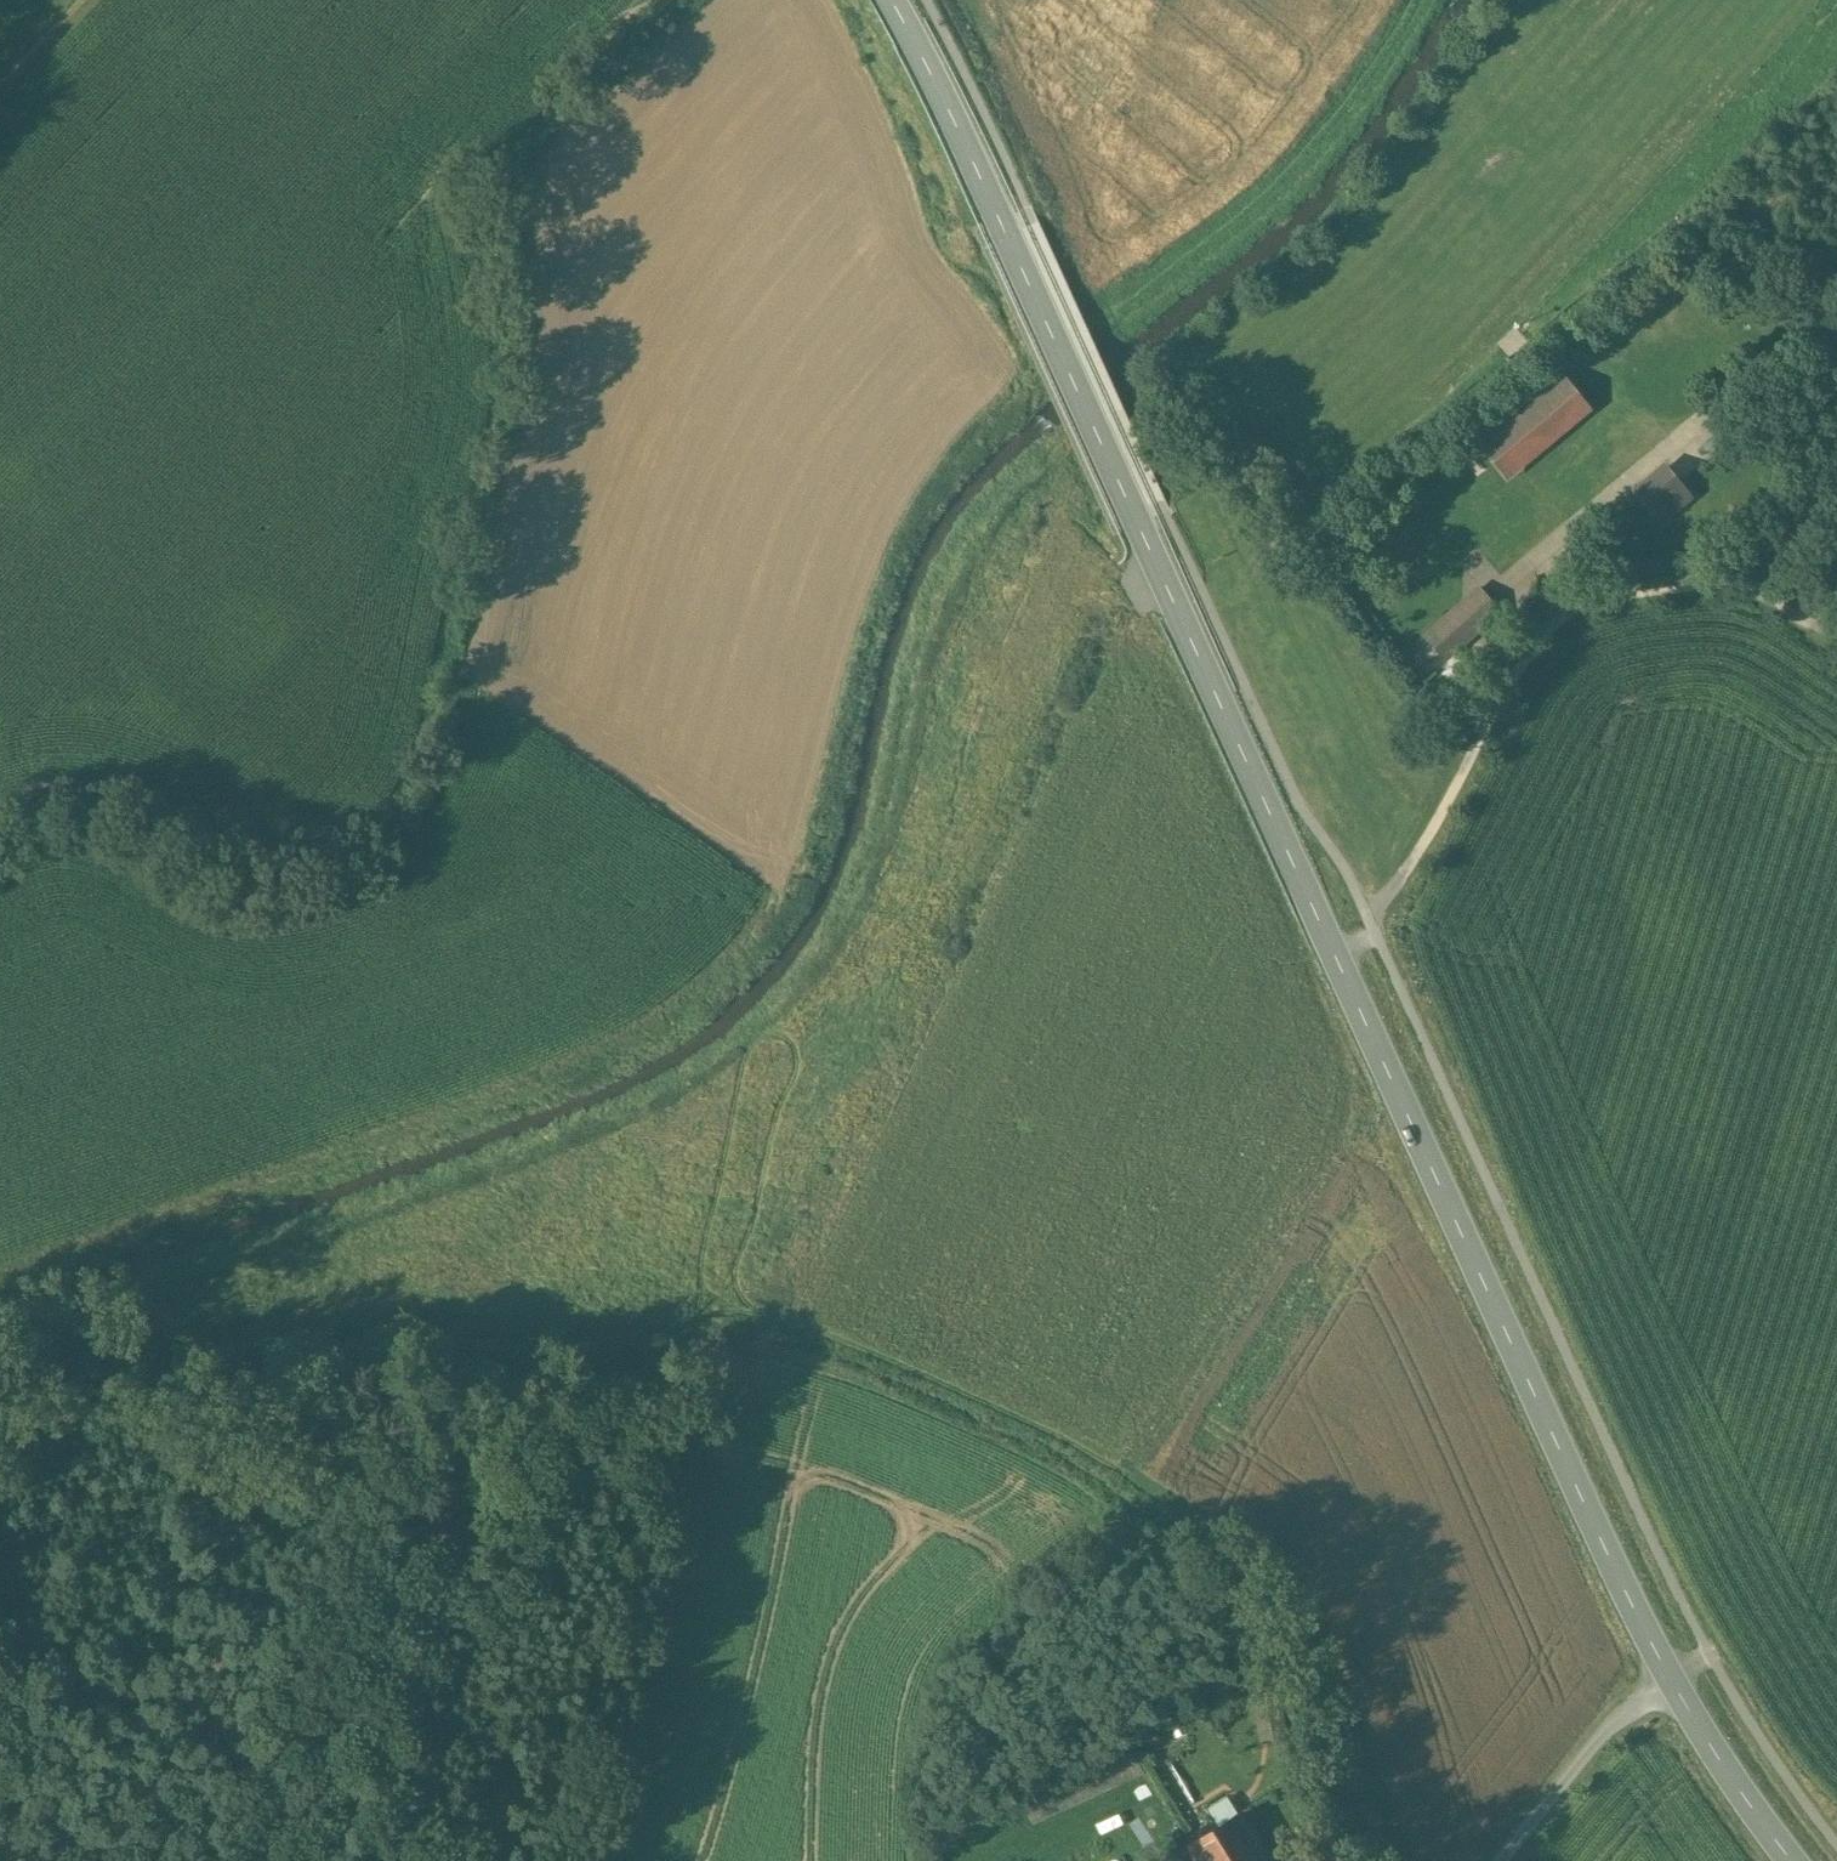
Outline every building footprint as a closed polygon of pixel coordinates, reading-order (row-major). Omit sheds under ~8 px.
[(1555,369),(1472,436),(1505,477),(1589,409),(1575,393),(1555,369)] [(1656,464),(1627,488),(1638,500),(1655,519),(1682,496),(1665,476),(1656,464)] [(1476,590),(1423,637),(1443,659),(1496,612),(1476,590)] [(1119,1732),(1105,1739),(1111,1751),(1125,1744),(1119,1732)] [(1239,1812),(1186,1846),(1186,1847),(1187,1846),(1196,1860),(1270,1860),(1239,1812)]
